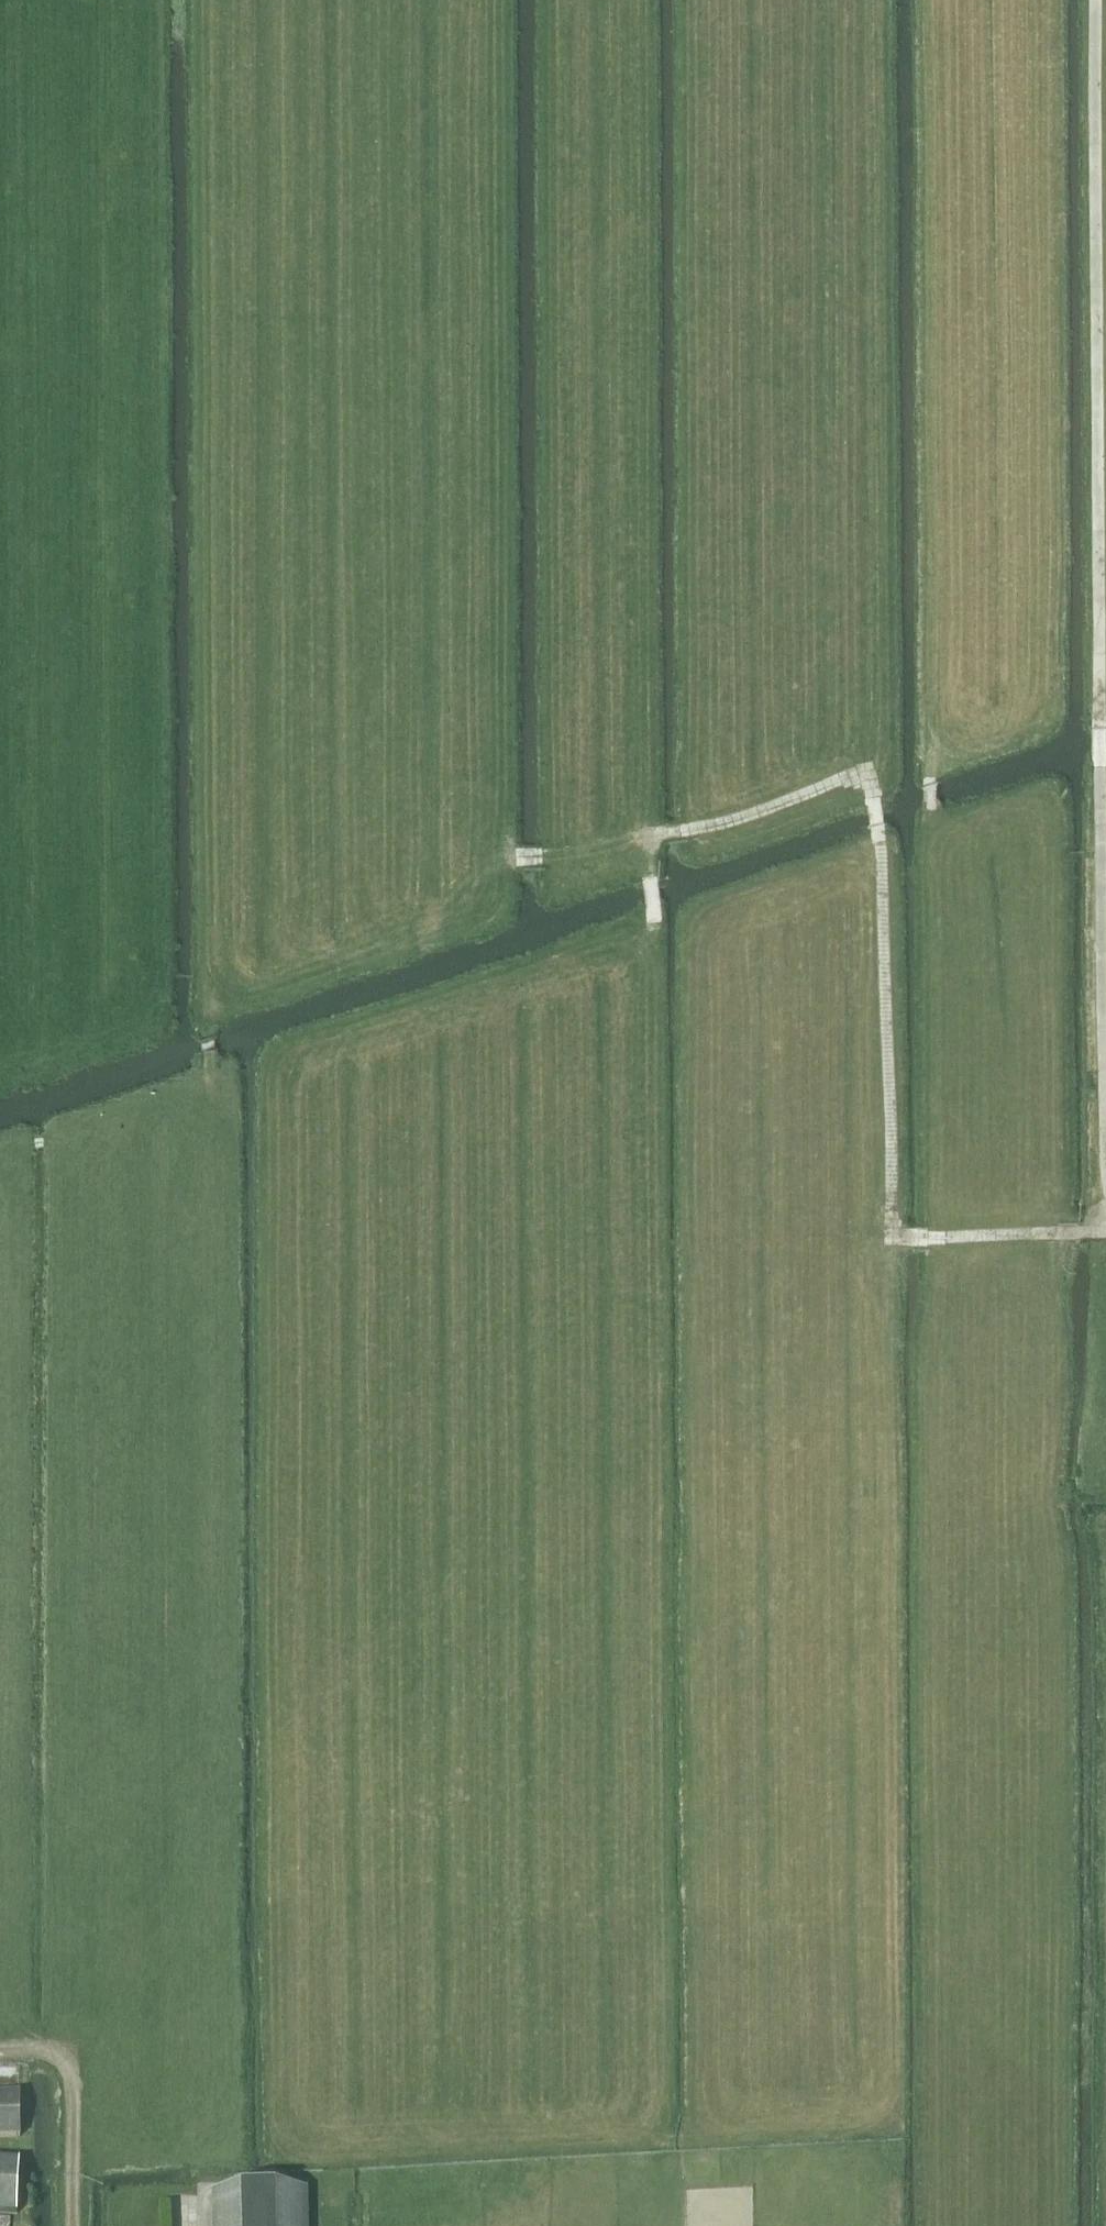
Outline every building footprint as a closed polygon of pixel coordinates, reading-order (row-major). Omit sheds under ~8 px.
[(21,2138),(20,2092),(0,2092),(0,2139),(21,2138)] [(20,2161),(0,2160),(0,2213),(17,2214),(20,2161)] [(308,2191),(212,2192),(213,2225),(308,2225),(308,2191)]
